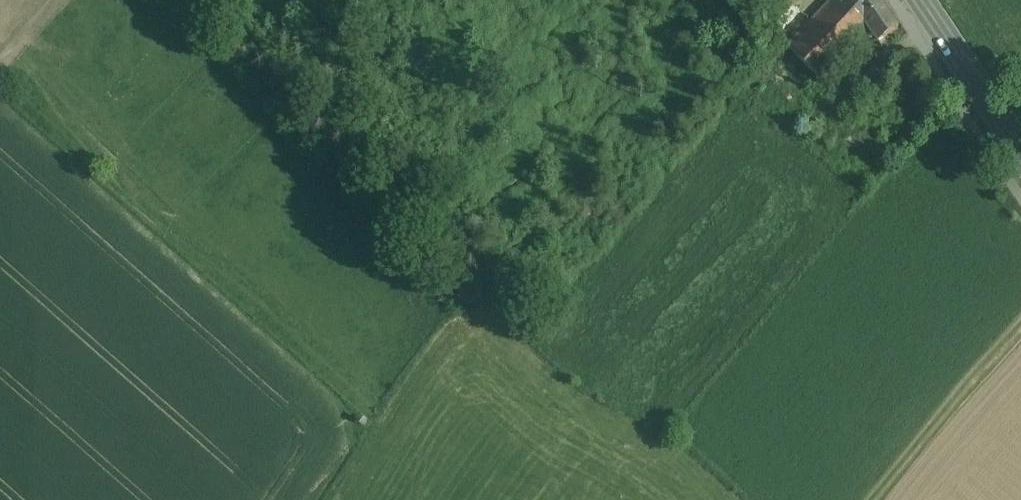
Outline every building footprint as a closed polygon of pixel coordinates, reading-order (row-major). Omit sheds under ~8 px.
[(789,49),(824,83),(872,33),(849,0),(835,0),(789,49)] [(880,0),(849,0),(872,33),(879,43),(900,28),(880,0)]
